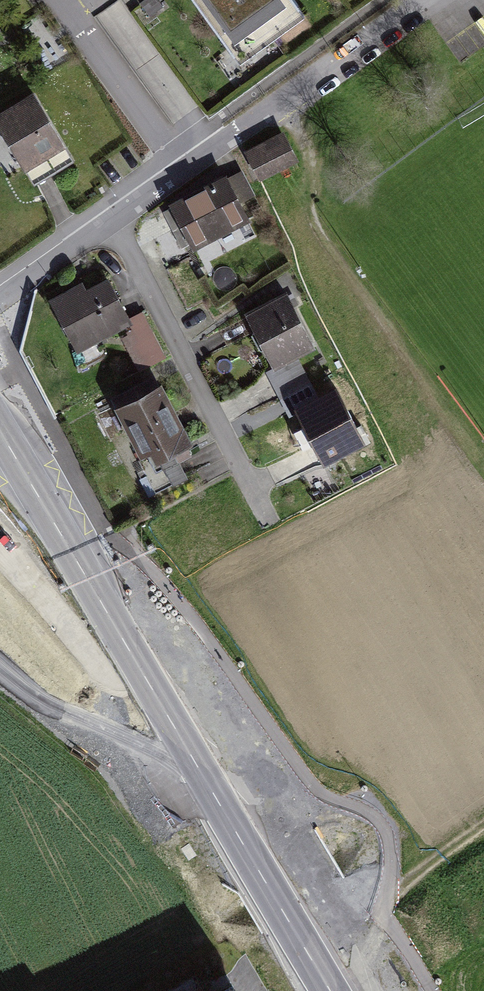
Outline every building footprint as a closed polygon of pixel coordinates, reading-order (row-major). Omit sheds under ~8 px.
[(294,0),(194,0),(238,61),(304,14),(294,0)] [(34,184),(75,159),(35,93),(0,113),(0,128),(34,184)] [(245,158),(263,186),(297,164),(279,136),(245,158)] [(163,214),(188,256),(242,223),(216,182),(163,214)] [(57,301),(82,347),(130,321),(105,275),(57,301)] [(243,308),(273,365),(316,342),(286,286),(243,308)] [(276,387),(306,379),(301,358),(270,366),(276,387)] [(117,403),(152,469),(193,446),(158,381),(117,403)] [(295,403),(324,459),(367,438),(338,381),(295,403)]
